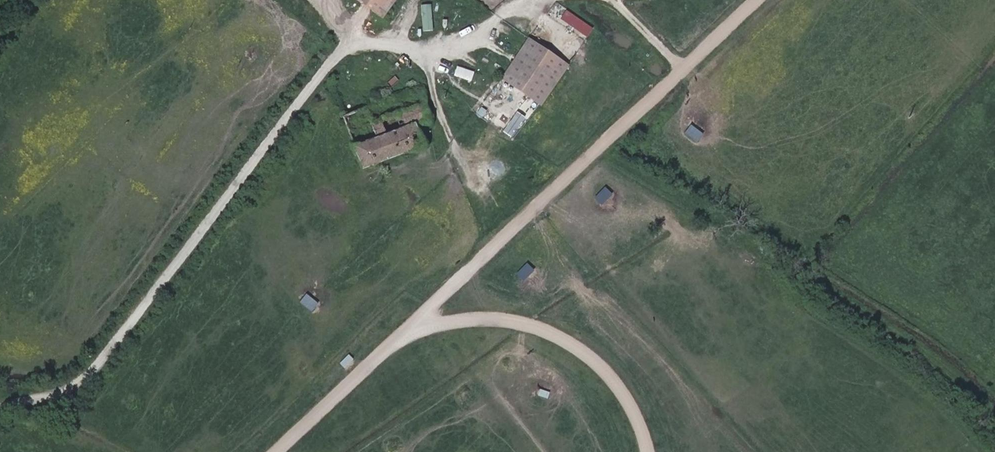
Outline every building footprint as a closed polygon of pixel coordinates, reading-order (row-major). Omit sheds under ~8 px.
[(399,0),(349,0),(382,24),(399,0)] [(212,52),(216,46),(203,37),(198,43),(212,52)] [(561,97),(555,93),(573,69),(531,39),(504,78),(551,111),(561,97)] [(472,82),(476,72),(458,65),(454,75),(472,82)] [(430,127),(419,96),(345,122),(363,173),(424,152),(417,131),(430,127)] [(437,147),(430,127),(417,131),(424,152),(437,147)] [(230,220),(226,226),(238,235),(242,229),(230,220)]
